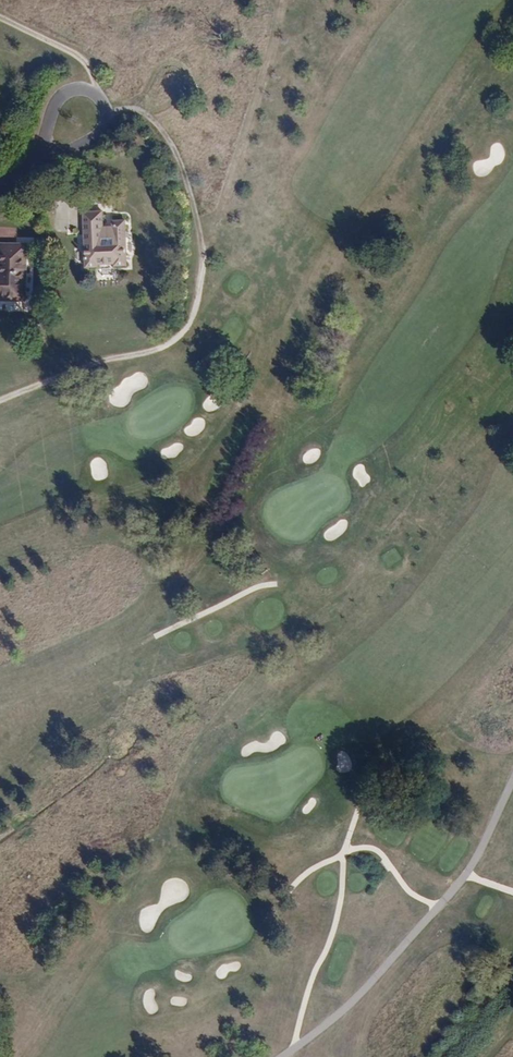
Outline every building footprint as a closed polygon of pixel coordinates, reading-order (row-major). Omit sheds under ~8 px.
[(127,266),(125,220),(112,220),(112,226),(104,226),(103,211),(82,212),(85,268),(99,267),(99,265),(114,264),(114,267),(127,266)] [(27,244),(0,243),(0,301),(27,302),(27,244)]
